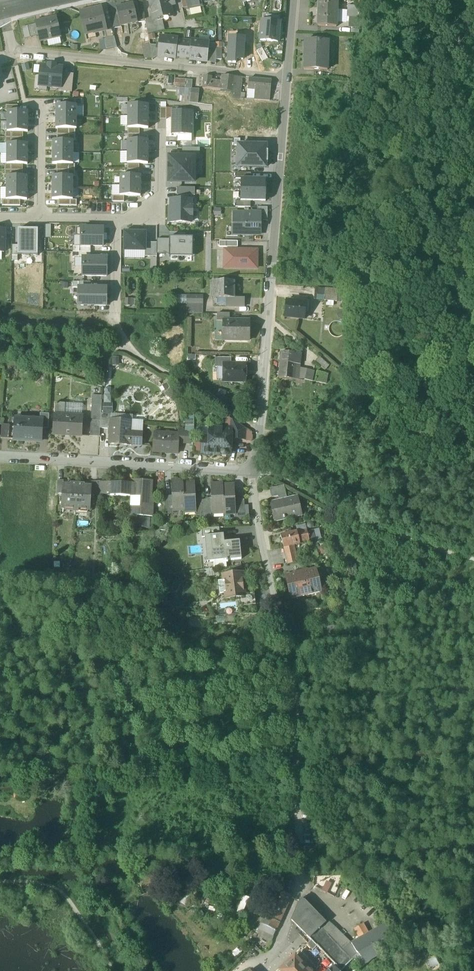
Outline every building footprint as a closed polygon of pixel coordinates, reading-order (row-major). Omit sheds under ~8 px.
[(153,20),(155,19),(159,18),(162,18),(172,15),(170,6),(174,4),(173,0),(149,0),(151,10),(153,17),(153,20)] [(202,7),(202,4),(201,0),(186,0),(188,10),(202,7)] [(336,27),(336,23),(337,11),(337,0),(319,0),(318,27),(336,27)] [(116,8),(120,26),(137,22),(133,4),(116,8)] [(360,7),(347,6),(347,17),(349,17),(360,17),(360,7)] [(94,30),(95,33),(106,30),(101,8),(93,10),(93,9),(87,11),(87,12),(81,13),(85,32),(94,30)] [(347,11),(337,11),(336,23),(346,23),(347,11)] [(153,17),(145,20),(147,29),(157,27),(155,19),(153,20),(153,17)] [(349,17),(348,28),(360,29),(361,18),(360,17),(349,17)] [(39,36),(40,42),(47,40),(60,37),(56,18),(36,22),(36,24),(39,36)] [(147,29),(148,34),(161,32),(162,31),(159,18),(155,19),(157,27),(147,29)] [(145,59),(152,60),(150,49),(150,45),(149,41),(148,34),(147,29),(145,20),(140,21),(145,46),(143,46),(145,59)] [(262,22),(260,41),(278,43),(279,23),(262,22)] [(36,24),(28,26),(30,38),(39,36),(36,24)] [(24,39),(30,38),(28,26),(22,28),(24,39)] [(113,32),(117,47),(122,46),(119,31),(113,32)] [(61,43),(60,37),(47,40),(49,46),(61,43)] [(98,41),(100,51),(106,49),(116,47),(114,38),(104,40),(98,41)] [(189,59),(207,61),(209,52),(209,49),(209,43),(191,41),(191,43),(178,42),(178,40),(159,38),(159,46),(158,49),(157,56),(176,58),(176,56),(189,57),(189,59)] [(229,38),(228,63),(236,64),(236,60),(243,60),(244,39),(229,38)] [(305,70),(328,71),(328,42),(305,41),(305,70)] [(262,49),(257,52),(263,62),(268,60),(262,49)] [(216,52),(209,52),(207,61),(208,62),(216,64),(216,60),(216,52)] [(47,84),(47,87),(60,88),(61,73),(62,68),(55,67),(55,65),(48,65),(48,66),(41,65),(40,74),(39,83),(47,84)] [(73,74),(61,73),(60,88),(59,91),(72,92),(73,74)] [(221,91),(234,92),(233,98),(240,99),(241,94),(242,86),(242,78),(222,76),(221,83),(212,82),(211,90),(221,91)] [(203,89),(211,90),(212,82),(212,78),(204,77),(203,89)] [(255,101),(270,102),(272,81),(249,79),(248,91),(248,100),(255,101)] [(177,91),(185,91),(185,88),(186,81),(175,81),(175,87),(177,87),(177,91)] [(190,103),(198,104),(199,91),(191,91),(191,97),(190,103)] [(128,116),(148,117),(149,105),(128,105),(128,116)] [(77,117),(77,106),(64,106),(56,106),(56,117),(77,117)] [(172,111),(171,117),(171,135),(177,135),(177,134),(192,134),(192,135),(193,135),(193,111),(172,111)] [(7,112),(7,122),(28,122),(28,112),(18,112),(7,112)] [(128,128),(140,128),(148,128),(148,117),(128,116),(128,126),(128,128)] [(76,129),(77,117),(56,117),(56,129),(60,129),(76,129)] [(28,132),(28,122),(7,122),(7,132),(21,132),(28,132)] [(139,140),(127,140),(127,152),(148,152),(148,140),(139,140)] [(266,147),(252,146),(240,146),(240,140),(234,140),(234,147),(238,147),(238,168),(266,169),(266,163),(268,163),(268,152),(266,152),(266,147)] [(73,153),(73,141),(60,141),(53,141),(53,153),(73,153)] [(7,144),(7,154),(27,154),(28,144),(21,144),(7,144)] [(182,148),(182,158),(194,158),(200,158),(200,148),(182,148)] [(127,164),(139,164),(148,164),(148,152),(127,152),(127,164)] [(73,163),(73,153),(53,153),(52,164),(59,165),(73,165),(73,163)] [(27,165),(27,154),(7,154),(7,165),(20,165),(27,165)] [(182,158),(170,157),(170,181),(194,181),(194,158),(182,158)] [(120,186),(141,186),(141,176),(139,176),(123,176),(120,176),(120,186)] [(6,177),(6,188),(27,189),(27,177),(20,177),(6,177)] [(73,188),(73,177),(59,177),(52,177),(52,188),(73,188)] [(241,190),(267,190),(267,185),(266,185),(266,180),(251,180),(241,180),(241,190)] [(120,196),(124,196),(140,196),(141,186),(120,186),(120,196)] [(177,187),(177,195),(195,196),(195,188),(177,187)] [(27,200),(27,189),(6,188),(6,200),(20,200),(27,200)] [(73,200),(73,188),(52,188),(52,200),(59,200),(73,200)] [(241,190),(241,202),(251,202),(266,202),(266,198),(267,198),(267,190),(241,190)] [(191,200),(171,199),(171,214),(169,214),(169,223),(190,223),(190,215),(192,215),(193,207),(190,207),(191,200)] [(260,214),(260,222),(267,222),(267,209),(257,208),(257,214),(260,214)] [(257,214),(234,214),(234,227),(237,227),(237,235),(260,235),(260,222),(260,214),(257,214)] [(103,229),(76,228),(76,237),(81,237),(81,246),(91,246),(103,247),(103,229)] [(38,230),(18,230),(18,246),(18,256),(38,256),(38,230)] [(132,233),(125,233),(125,259),(145,259),(145,257),(145,243),(145,234),(138,233),(132,233)] [(193,238),(169,237),(169,239),(169,257),(193,258),(193,238)] [(157,239),(157,243),(157,257),(169,257),(169,239),(157,239)] [(145,257),(157,257),(157,243),(145,243),(145,257)] [(257,269),(257,251),(225,251),(225,269),(257,269)] [(83,267),(82,276),(107,277),(107,259),(83,259),(83,267)] [(213,299),(218,299),(226,299),(234,299),(234,282),(213,282),(213,299)] [(90,288),(78,288),(79,297),(81,297),(81,306),(106,306),(106,289),(90,288)] [(313,299),(325,300),(326,289),(314,288),(313,299)] [(346,290),(326,289),(325,300),(345,302),(346,290)] [(213,308),(226,308),(226,306),(218,306),(218,299),(213,299),(213,308)] [(226,299),(226,306),(226,308),(244,308),(244,299),(234,299),(226,299)] [(285,318),(304,320),(306,300),(295,299),(295,302),(287,302),(285,318)] [(188,314),(202,314),(202,304),(187,304),(186,314),(188,314)] [(217,322),(224,322),(224,321),(230,321),(230,314),(217,314),(217,318),(217,322)] [(215,341),(224,341),(224,322),(217,322),(217,318),(214,318),(215,341)] [(224,341),(249,342),(249,322),(241,321),(230,321),(224,321),(224,322),(224,341)] [(281,353),(280,363),(300,365),(301,354),(281,353)] [(315,363),(325,371),(329,366),(319,358),(315,363)] [(217,368),(224,369),(224,365),(231,365),(231,359),(216,359),(216,368),(217,368)] [(300,369),(300,365),(280,363),(279,379),(299,381),(300,369)] [(224,383),(245,383),(245,365),(231,365),(224,365),(224,369),(224,380),(224,383)] [(307,370),(300,369),(299,381),(304,381),(307,370)] [(304,381),(311,382),(313,372),(307,370),(304,381)] [(315,383),(326,385),(328,375),(317,372),(315,383)] [(165,395),(170,399),(175,393),(170,389),(165,395)] [(92,399),(91,420),(101,421),(101,413),(102,400),(92,399)] [(56,403),(55,415),(64,415),(65,404),(56,403)] [(65,404),(64,415),(55,415),(54,435),(81,437),(82,416),(73,416),(74,404),(65,404)] [(83,405),(74,404),(73,416),(82,416),(83,405)] [(103,404),(103,413),(111,414),(112,414),(113,404),(103,404)] [(103,413),(101,413),(101,421),(100,429),(110,429),(110,420),(111,420),(111,414),(103,413)] [(40,429),(48,429),(49,414),(40,414),(40,421),(41,421),(40,429)] [(194,414),(185,414),(185,431),(187,432),(194,432),(194,414)] [(16,440),(39,441),(40,429),(41,421),(40,421),(27,420),(27,418),(17,417),(16,440)] [(100,429),(101,421),(91,420),(90,436),(100,437),(100,429)] [(109,444),(129,445),(129,444),(141,445),(142,432),(130,432),(131,421),(111,420),(110,420),(110,429),(109,444)] [(232,439),(245,440),(246,429),(232,420),(232,430),(232,439)] [(133,421),(131,421),(130,432),(142,432),(143,422),(133,421)] [(1,439),(9,439),(10,425),(2,425),(1,439)] [(184,444),(190,444),(191,434),(187,432),(185,431),(179,427),(178,434),(178,435),(181,435),(181,441),(184,441),(184,444)] [(209,439),(210,429),(201,428),(201,438),(204,439),(209,439)] [(223,457),(226,458),(228,456),(231,456),(232,439),(232,430),(225,430),(210,429),(209,439),(204,439),(202,441),(201,454),(204,454),(206,456),(210,457),(213,455),(221,455),(223,457)] [(159,453),(178,454),(178,444),(184,444),(184,441),(181,441),(181,435),(178,435),(178,434),(155,433),(154,446),(160,447),(159,453)] [(194,454),(201,454),(202,441),(195,440),(194,454)] [(131,480),(131,486),(130,497),(131,497),(130,508),(129,516),(153,518),(154,497),(152,497),(153,482),(131,480)] [(110,481),(98,482),(99,497),(110,496),(110,485),(110,481)] [(173,510),(184,509),(183,485),(183,482),(171,483),(172,496),(173,510)] [(195,484),(183,485),(184,509),(184,511),(196,511),(195,496),(195,484)] [(110,496),(130,497),(131,486),(126,486),(125,486),(126,486),(123,487),(123,486),(110,485),(110,496)] [(213,513),(224,512),(223,487),(223,485),(211,486),(211,498),(212,513),(213,513)] [(62,510),(76,511),(78,486),(75,486),(73,487),(64,487),(63,495),(62,510)] [(80,486),(78,486),(76,511),(90,511),(91,497),(92,488),(81,487),(80,486)] [(234,486),(223,487),(224,512),(224,513),(236,513),(235,498),(234,486)] [(270,490),(272,498),(278,497),(285,495),(283,487),(270,490)] [(282,515),(283,520),(301,516),(297,497),(286,500),(279,501),(273,503),(276,517),(282,515)] [(212,513),(211,498),(202,501),(203,510),(203,513),(209,513),(212,513)] [(244,501),(235,498),(236,513),(236,519),(239,519),(238,513),(245,512),(244,501)] [(276,517),(273,503),(270,503),(275,522),(283,520),(282,515),(276,517)] [(150,519),(136,518),(136,528),(150,529),(150,519)] [(202,539),(208,538),(208,537),(220,536),(219,529),(201,530),(202,539)] [(319,529),(313,531),(316,540),(322,539),(319,529)] [(307,530),(297,532),(300,543),(309,540),(307,532),(307,530)] [(300,544),(300,543),(297,532),(297,531),(281,535),(284,548),(293,546),(300,544)] [(309,540),(309,542),(316,540),(313,531),(307,532),(309,540)] [(224,543),(224,545),(221,545),(220,536),(208,537),(208,538),(210,563),(213,563),(226,562),(226,563),(228,563),(228,562),(241,560),(241,559),(239,543),(240,543),(239,542),(224,543)] [(284,548),(288,563),(297,561),(293,546),(284,548)] [(227,568),(226,563),(226,562),(213,563),(214,570),(218,569),(227,568)] [(218,569),(214,570),(206,571),(207,576),(209,576),(209,578),(219,577),(218,569)] [(285,577),(291,599),(322,592),(316,569),(308,571),(308,570),(294,574),(294,575),(285,577)] [(222,575),(222,582),(225,581),(226,594),(224,594),(225,600),(224,600),(224,601),(239,599),(247,598),(247,597),(246,595),(246,591),(244,591),(242,579),(244,579),(244,573),(244,572),(221,575),(222,575)] [(239,599),(240,607),(256,605),(254,594),(246,595),(247,597),(247,598),(239,599)] [(328,893),(332,883),(326,880),(322,890),(328,893)] [(265,916),(280,922),(292,896),(277,890),(265,916)] [(292,920),(309,938),(321,927),(324,924),(325,923),(305,901),(301,900),(292,920)] [(266,933),(273,937),(280,922),(265,916),(261,924),(266,933)] [(352,960),(354,958),(358,954),(351,944),(352,944),(336,928),(329,922),(327,925),(326,926),(322,929),(352,960)] [(358,937),(368,931),(364,923),(353,929),(358,937)] [(385,925),(352,944),(351,944),(358,954),(367,964),(372,959),(397,945),(385,925)] [(341,970),(352,960),(322,929),(321,927),(309,938),(311,941),(308,944),(313,950),(317,946),(341,970)] [(367,964),(358,954),(354,958),(362,969),(367,964)] [(295,957),(280,970),(309,970),(295,957)]
